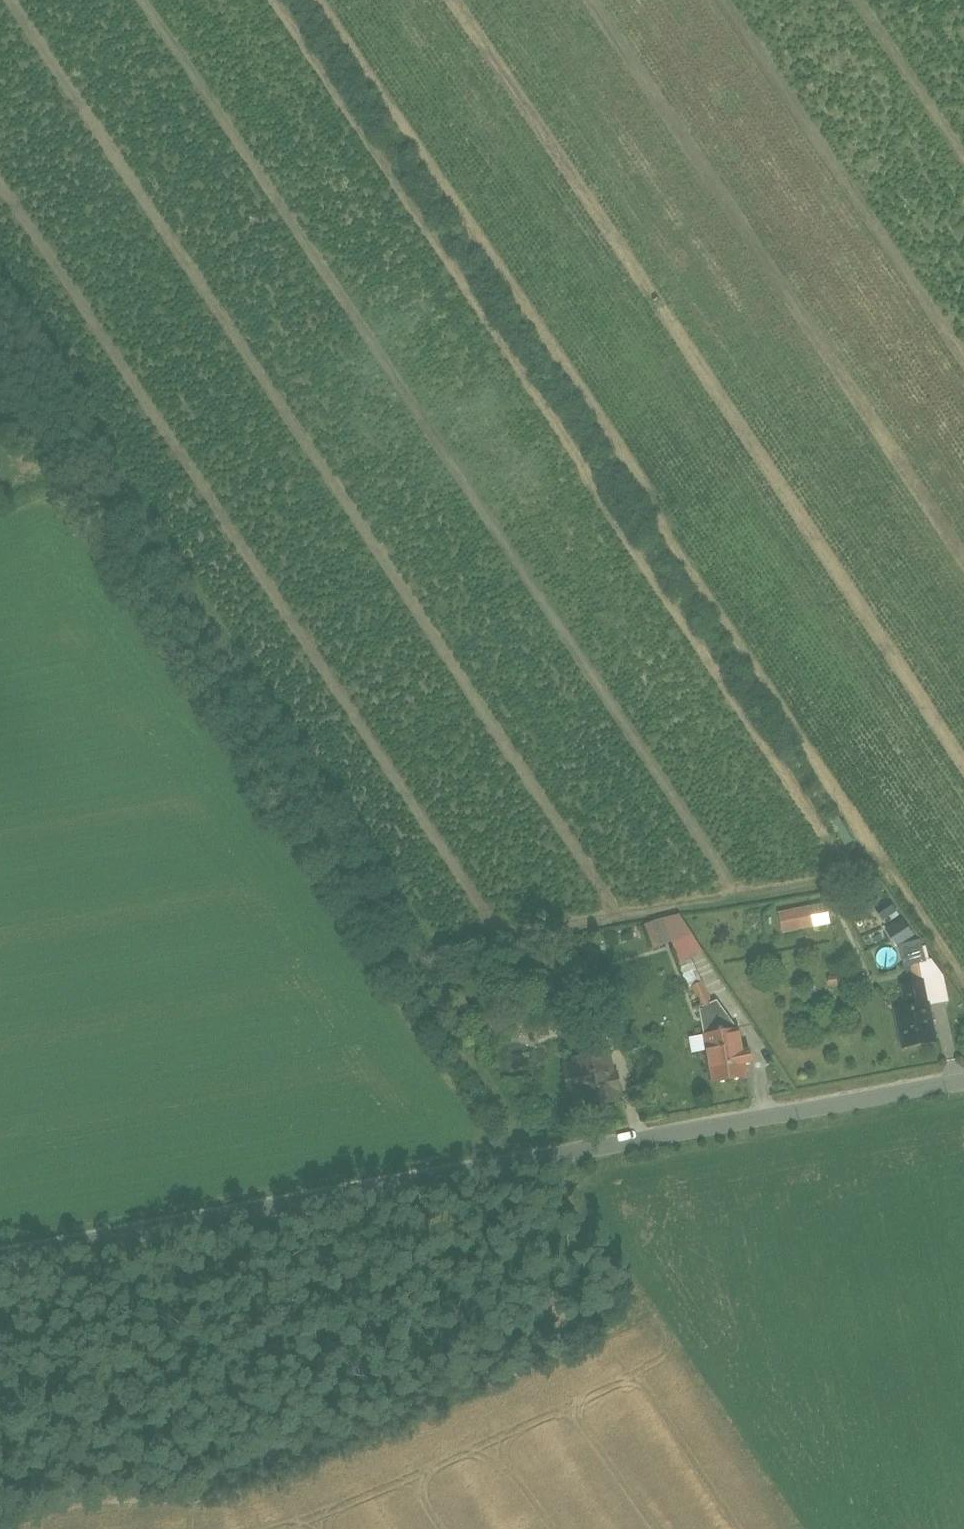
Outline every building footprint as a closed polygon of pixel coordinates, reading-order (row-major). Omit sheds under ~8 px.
[(830,901),(782,911),(786,931),(834,922),(830,901)] [(684,914),(650,921),(657,947),(674,942),(683,962),(707,950),(684,914)] [(924,939),(904,944),(909,964),(928,959),(924,939)] [(947,975),(937,958),(925,962),(929,980),(933,1004),(952,1001),(947,975)] [(907,984),(911,1008),(933,1004),(929,980),(907,984)] [(696,985),(705,1005),(715,1003),(706,981),(696,985)] [(703,1006),(708,1033),(741,1028),(722,1001),(715,1003),(705,1005),(703,1006)] [(911,1008),(901,1010),(907,1046),(939,1041),(933,1004),(911,1008)] [(741,1028),(708,1033),(716,1081),(752,1075),(750,1063),(756,1062),(754,1052),(748,1053),(744,1028),(741,1028)] [(624,1106),(614,1051),(573,1058),(574,1066),(563,1068),(569,1102),(580,1100),(583,1113),(624,1106)]
